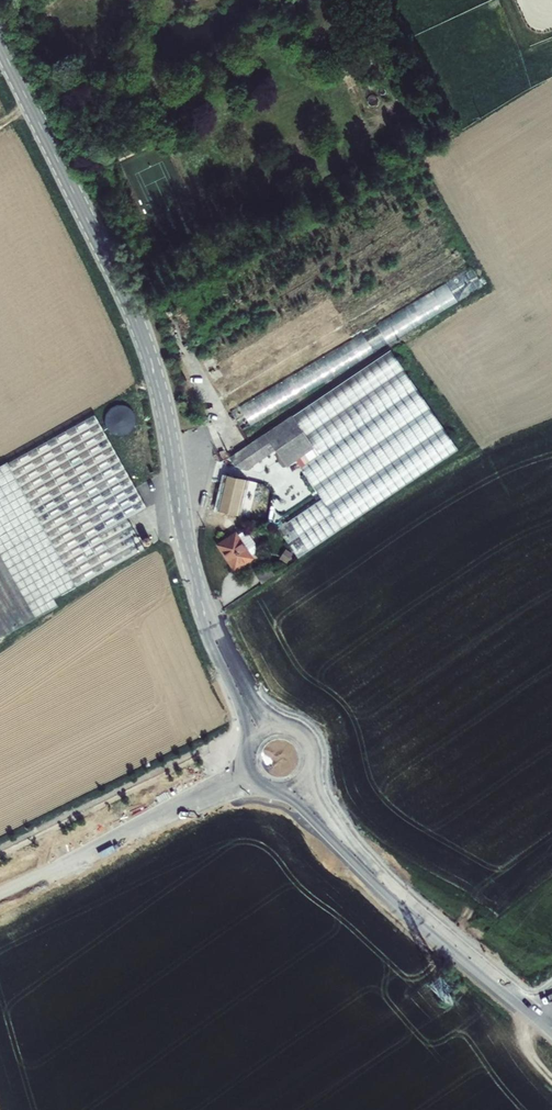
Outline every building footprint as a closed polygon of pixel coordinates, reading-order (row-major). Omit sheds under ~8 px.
[(296,564),(458,455),(388,352),(375,360),(227,460),(232,468),(249,470),(274,454),(285,471),(311,453),(316,460),(297,473),(319,505),(276,534),(296,564)] [(104,415),(116,437),(136,425),(123,404),(104,415)] [(5,463),(0,466),(0,640),(58,606),(53,599),(143,547),(125,518),(145,507),(92,416),(6,466),(5,463)] [(221,511),(235,513),(238,513),(244,481),(224,477),(217,510),(221,511)] [(266,484),(256,482),(249,514),(259,516),(266,484)] [(231,538),(235,513),(221,511),(217,536),(231,538)] [(232,538),(213,551),(229,575),(248,562),(232,538)] [(239,592),(244,599),(257,590),(252,583),(239,592)]
